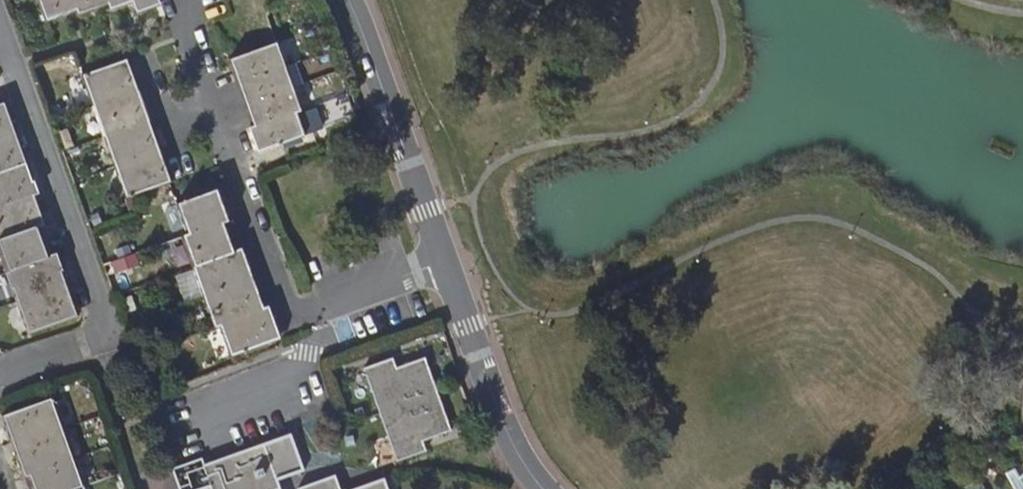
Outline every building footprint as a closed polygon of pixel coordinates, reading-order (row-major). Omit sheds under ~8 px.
[(78,10),(75,0),(40,0),(48,21),(50,20),(78,10)] [(78,10),(80,14),(110,4),(108,0),(75,0),(78,10)] [(134,0),(108,0),(110,4),(111,9),(134,2),(134,0)] [(160,5),(158,0),(134,0),(134,2),(138,12),(160,5)] [(277,44),(232,60),(240,82),(285,67),(277,44)] [(138,92),(127,61),(84,77),(95,107),(138,92)] [(296,63),(285,67),(293,89),(304,85),(296,63)] [(285,67),(240,82),(247,105),(293,89),(285,67)] [(304,85),(293,89),(301,111),(311,107),(304,85)] [(247,105),(255,127),(296,112),(301,111),(293,89),(247,105)] [(149,121),(138,92),(95,107),(106,136),(149,121)] [(0,105),(0,140),(16,134),(5,103),(0,105)] [(322,129),(327,128),(320,106),(314,109),(322,129)] [(296,112),(255,127),(250,129),(258,152),(282,143),(322,129),(314,109),(297,115),(296,112)] [(159,151),(149,121),(106,136),(116,167),(159,151)] [(27,165),(16,134),(0,140),(0,175),(27,165)] [(127,197),(132,196),(169,183),(171,182),(159,151),(116,167),(127,197)] [(34,195),(37,194),(27,165),(0,175),(0,207),(34,195)] [(188,234),(224,221),(229,219),(219,190),(218,188),(177,203),(184,225),(188,234)] [(38,228),(45,225),(34,195),(0,207),(0,241),(38,228)] [(170,230),(184,225),(177,203),(162,209),(170,230)] [(235,251),(224,221),(188,234),(183,236),(193,266),(235,251)] [(38,228),(0,241),(0,257),(6,273),(49,258),(38,228)] [(204,296),(253,278),(242,248),(235,251),(193,266),(204,296)] [(110,259),(115,272),(139,263),(135,250),(110,259)] [(56,255),(49,258),(6,273),(16,303),(67,285),(56,255)] [(264,308),(253,278),(204,296),(215,326),(220,324),(264,308)] [(77,315),(67,285),(16,303),(27,333),(77,315)] [(231,354),(275,338),(280,336),(269,306),(264,308),(220,324),(231,354)] [(423,440),(452,430),(426,357),(397,367),(393,358),(366,368),(399,461),(426,451),(423,440)] [(41,403),(4,416),(29,488),(72,488),(41,403)] [(275,471),(303,461),(294,435),(291,436),(209,465),(209,464),(206,457),(177,467),(180,475),(185,488),(281,488),(275,471)] [(336,477),(301,488),(341,488),(336,477)] [(385,479),(358,488),(389,488),(385,479)]
